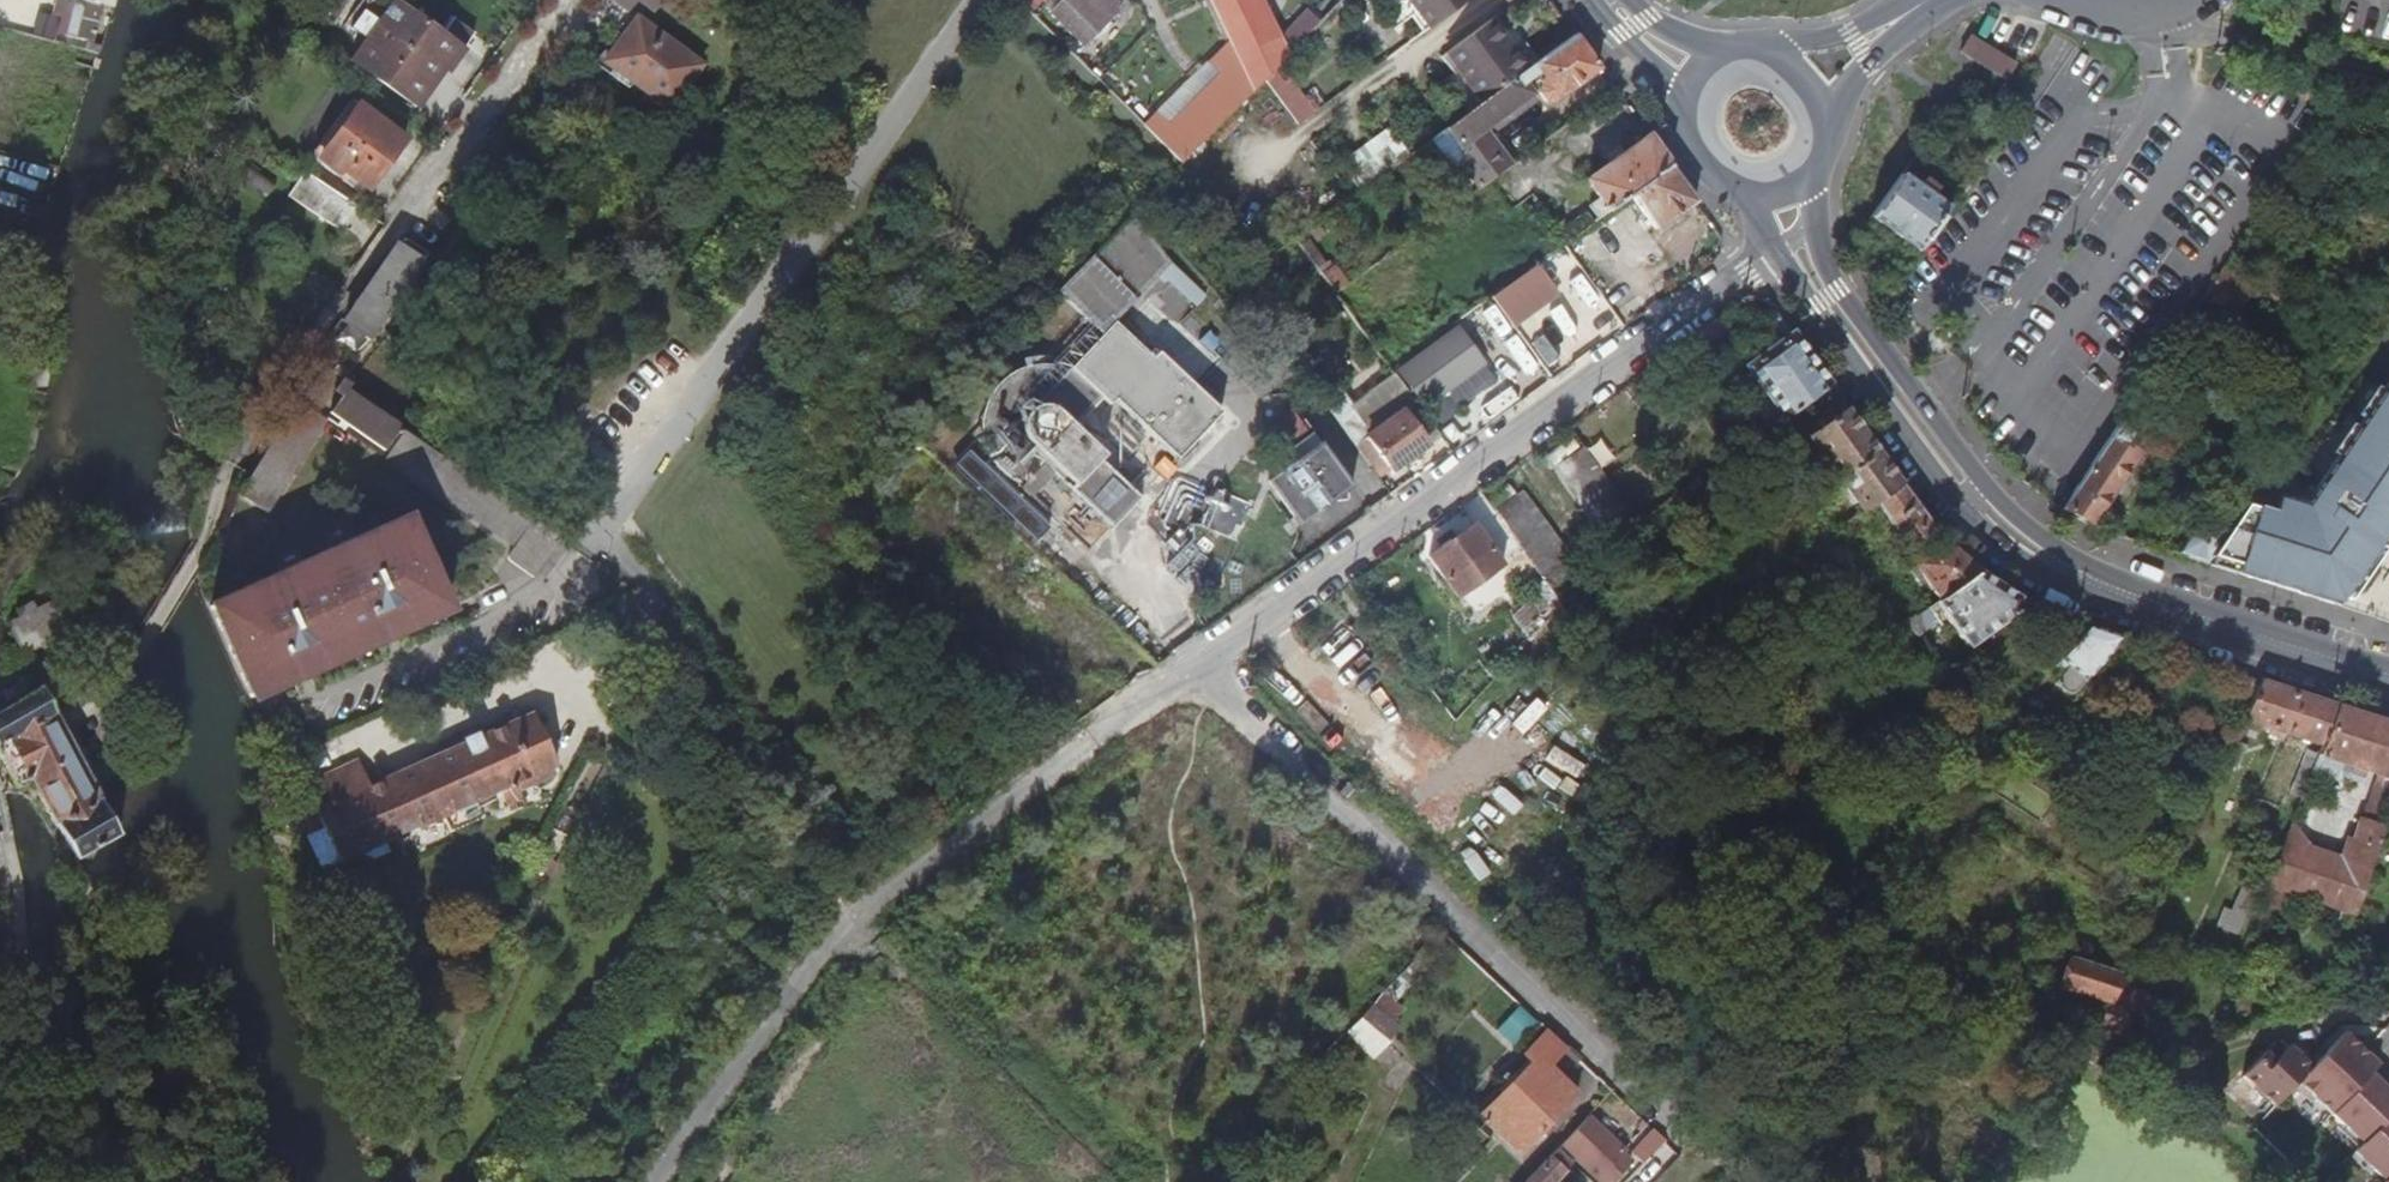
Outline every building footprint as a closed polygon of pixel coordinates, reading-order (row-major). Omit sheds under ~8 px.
[(470,31),(449,16),(438,29),(396,0),(392,0),(382,12),(367,2),(349,27),(364,38),(349,59),(412,105),(440,67),(442,67),(444,67),(470,31)] [(696,60),(646,23),(645,22),(649,17),(649,15),(644,11),(644,9),(651,0),(616,0),(627,8),(623,15),(624,16),(628,19),(628,20),(601,57),(665,104),(696,60)] [(1119,7),(1112,0),(1068,0),(1055,14),(1084,42),(1119,7)] [(1259,0),(1209,0),(1238,61),(1254,91),(1265,80),(1279,65),(1289,55),(1259,0)] [(1464,0),(1407,0),(1425,28),(1426,27),(1464,0)] [(1301,9),(1279,34),(1294,48),(1316,23),(1301,9)] [(1524,68),(1509,47),(1503,51),(1496,41),(1502,37),(1489,18),(1445,50),(1479,101),(1516,74),(1524,68)] [(1550,100),(1596,68),(1572,33),(1524,68),(1516,74),(1521,81),(1523,78),(1540,67),(1548,79),(1540,84),(1550,100)] [(1978,67),(1990,50),(1966,36),(1955,53),(1978,67)] [(1509,47),(1502,37),(1496,41),(1503,51),(1509,47)] [(2000,78),(2010,62),(1990,50),(1978,67),(2000,78)] [(1184,160),(1254,91),(1238,61),(1160,138),(1184,160)] [(1313,112),(1279,65),(1265,80),(1296,124),(1313,112)] [(1482,125),(1531,90),(1523,78),(1521,81),(1516,74),(1479,101),(1453,120),(1474,150),(1466,156),(1484,182),(1510,164),(1482,125)] [(1949,108),(1962,89),(1954,84),(1941,103),(1949,108)] [(1999,87),(1993,97),(2008,106),(2014,96),(1999,87)] [(369,187),(404,138),(355,102),(319,151),(369,187)] [(1474,150),(1453,120),(1445,126),(1428,138),(1449,167),(1455,163),(1474,190),(1484,182),(1466,156),(1474,150)] [(1337,163),(1357,190),(1404,156),(1384,129),(1337,163)] [(1629,194),(1668,165),(1645,135),(1583,179),(1595,196),(1584,203),(1594,218),(1629,194)] [(276,180),(239,155),(231,166),(269,192),(276,180)] [(1654,229),(1693,201),(1668,165),(1629,194),(1654,229)] [(357,204),(306,169),(288,194),(338,231),(357,204)] [(1914,254),(1946,210),(1929,199),(1933,194),(1920,185),(1917,190),(1899,177),(1867,220),(1914,254)] [(1080,420),(1103,398),(1109,402),(1110,402),(1115,398),(1140,422),(1131,432),(1151,451),(1156,457),(1166,447),(1175,455),(1220,407),(1157,349),(1151,355),(1114,319),(1161,270),(1170,260),(1133,210),(1075,266),(1056,286),(1092,321),(1058,357),(1047,356),(1036,358),(1028,360),(1018,365),(1012,369),(1006,373),(1000,379),(995,385),(991,392),(988,399),(985,408),(984,417),(985,427),(988,439),(992,450),(997,458),(1005,468),(1012,473),(1020,478),(1022,478),(1037,449),(1050,461),(1024,489),(1035,500),(1061,472),(1073,483),(1114,521),(1142,490),(1133,481),(1140,474),(1115,449),(1107,456),(1103,452),(1107,447),(1080,420)] [(1562,241),(1586,225),(1590,222),(1584,212),(1556,232),(1562,241)] [(1299,245),(1334,292),(1348,281),(1317,239),(1324,234),(1315,221),(1308,227),(1302,231),(1308,238),(1299,245)] [(369,338),(422,262),(399,245),(346,320),(347,321),(347,322),(347,323),(369,338)] [(1206,293),(1172,260),(1171,259),(1170,260),(1161,270),(1196,303),(1206,293)] [(1485,295),(1507,327),(1557,293),(1536,261),(1485,295)] [(1224,336),(1236,323),(1209,299),(1197,311),(1196,313),(1192,310),(1183,322),(1206,342),(1217,329),(1224,336)] [(1826,388),(1773,312),(1760,320),(1777,344),(1744,366),(1780,421),(1826,388)] [(1474,345),(1494,335),(1485,317),(1465,328),(1474,345)] [(1722,378),(1704,352),(1706,352),(1720,342),(1721,337),(1717,333),(1713,326),(1708,325),(1694,336),(1666,355),(1695,398),(1722,378)] [(1455,327),(1395,371),(1419,405),(1442,389),(1454,405),(1491,379),(1455,327)] [(2088,527),(2136,456),(2126,449),(2135,435),(2130,432),(2153,398),(2157,400),(2197,339),(2181,328),(2059,510),(2088,527)] [(1541,334),(1529,343),(1548,368),(1560,359),(1541,334)] [(1401,407),(1426,442),(1437,434),(1391,371),(1381,379),(1401,407)] [(381,450),(399,424),(347,386),(350,382),(342,377),(334,388),(341,394),(329,412),(346,425),(381,450)] [(1391,467),(1426,442),(1401,407),(1366,432),(1333,387),(1319,397),(1375,474),(1389,465),(1391,467)] [(263,515),(322,419),(296,400),(237,497),(263,515)] [(1836,480),(1873,454),(1843,412),(1807,437),(1836,480)] [(2370,549),(2382,514),(2388,493),(2388,480),(2328,460),(2337,443),(2307,425),(2268,492),(2254,483),(2248,494),(2262,502),(2256,512),(2274,518),(2314,531),(2370,549)] [(553,540),(400,433),(386,453),(381,459),(506,547),(497,559),(526,579),(553,540)] [(1351,484),(1334,460),(1324,446),(1318,439),(1262,478),(1296,524),(1351,484)] [(1635,525),(1582,448),(1555,466),(1611,542),(1635,525)] [(1896,487),(1873,454),(1836,480),(1858,512),(1859,513),(1896,487)] [(2198,567),(2248,494),(2254,483),(2257,478),(2231,462),(2200,509),(2192,504),(2182,520),(2189,525),(2168,557),(2198,567)] [(1932,536),(1896,487),(1859,513),(1858,512),(1836,528),(1847,543),(1864,530),(1859,523),(1875,511),(1907,555),(1932,536)] [(1235,539),(1248,503),(1212,489),(1198,525),(1235,539)] [(1575,568),(1519,493),(1491,513),(1522,555),(1531,568),(1543,584),(1546,588),(1575,568)] [(1802,504),(1789,514),(1793,520),(1806,511),(1802,504)] [(1011,537),(976,505),(964,517),(999,550),(1011,537)] [(2382,514),(2370,549),(2369,551),(2375,553),(2371,565),(2388,570),(2388,516),(2382,514)] [(252,697),(447,610),(402,516),(237,593),(209,605),(217,621),(252,697)] [(2298,582),(2314,531),(2274,518),(2258,570),(2298,582)] [(1500,564),(1471,522),(1427,555),(1457,596),(1500,564)] [(1015,560),(1024,551),(1014,540),(1004,549),(1015,560)] [(1936,604),(1977,575),(1942,545),(1909,567),(1936,604)] [(1515,580),(1531,568),(1522,555),(1506,567),(1515,580)] [(1936,604),(1909,567),(1903,571),(1915,590),(1903,599),(1915,620),(1933,607),(1936,604)] [(1966,651),(2015,614),(2015,601),(1977,575),(1936,604),(1933,607),(1946,624),(1966,651)] [(1528,639),(1558,606),(1546,588),(1543,584),(1538,588),(1527,596),(1509,613),(1528,639)] [(72,637),(53,600),(35,610),(25,615),(41,645),(44,651),(72,637)] [(41,645),(25,615),(35,610),(32,603),(17,611),(20,617),(14,620),(14,621),(10,632),(22,655),(41,645)] [(1939,630),(1946,624),(1933,607),(1915,620),(1905,627),(1913,637),(1933,622),(1939,630)] [(972,630),(981,620),(972,611),(962,621),(972,630)] [(2072,694),(2119,641),(2086,629),(2051,669),(2059,676),(2050,686),(2063,698),(2072,694)] [(2320,746),(2334,708),(2257,684),(2241,719),(2270,729),(2279,732),(2320,746)] [(36,687),(0,707),(0,757),(16,787),(32,779),(73,856),(116,833),(98,800),(36,687)] [(2334,708),(2320,746),(2316,755),(2315,758),(2366,774),(2375,777),(2388,782),(2388,726),(2334,708)] [(336,861),(495,791),(502,807),(506,805),(508,811),(520,806),(517,801),(518,799),(518,798),(512,783),(554,764),(532,715),(368,788),(331,805),(315,812),(336,861)] [(2279,732),(2270,729),(2268,737),(2277,739),(2279,732)] [(2235,770),(2250,747),(2232,739),(2221,764),(2235,770)] [(2312,765),(2315,758),(2316,755),(2305,751),(2301,762),(2312,765)] [(2366,774),(2315,758),(2312,765),(2308,775),(2336,783),(2340,775),(2341,778),(2342,780),(2359,785),(2366,774)] [(331,805),(368,788),(356,761),(319,777),(331,805)] [(2308,775),(2312,765),(2301,762),(2287,794),(2299,799),(2308,775)] [(2375,777),(2361,820),(2383,826),(2388,805),(2388,782),(2375,777)] [(562,817),(555,831),(566,837),(573,823),(562,817)] [(2353,916),(2383,826),(2361,820),(2347,862),(2311,850),(2290,822),(2266,886),(2293,896),(2296,897),(2290,913),(2307,919),(2313,902),(2353,916)] [(543,854),(557,861),(569,838),(566,837),(555,831),(553,830),(542,854),(543,854)] [(549,877),(557,861),(543,854),(536,870),(549,877)] [(2286,915),(2293,896),(2266,886),(2258,905),(2286,915)] [(2236,937),(2252,893),(2239,888),(2229,912),(2222,909),(2214,927),(2236,937)] [(1333,924),(1349,906),(1339,897),(1323,914),(1333,924)] [(1338,929),(1355,911),(1349,906),(1333,924),(1338,929)] [(1433,958),(1422,947),(1359,1015),(1346,1029),(1372,1057),(1389,1040),(1388,1039),(1399,1025),(1393,1019),(1404,1006),(1395,999),(1433,958)] [(2118,984),(2122,975),(2067,958),(2057,987),(2108,1004),(2118,984)] [(2164,997),(2118,984),(2108,1004),(2155,1019),(2164,997)] [(1513,1049),(1537,1023),(1519,1007),(1495,1032),(1513,1049)] [(2094,1065),(2132,1025),(2113,1007),(2075,1047),(2094,1065)] [(1554,1114),(1574,1091),(1544,1063),(1562,1044),(1541,1026),(1519,1049),(1530,1059),(1479,1114),(1519,1151),(1539,1130),(1544,1135),(1559,1119),(1554,1114)] [(2377,1089),(2382,1084),(2367,1071),(2370,1067),(2364,1061),(2369,1057),(2340,1030),(2308,1065),(2284,1043),(2280,1048),(2270,1060),(2264,1054),(2263,1054),(2241,1078),(2273,1108),(2296,1084),(2359,1144),(2351,1152),(2382,1181),(2388,1181),(2388,1100),(2377,1089)] [(2270,1060),(2280,1048),(2274,1043),(2264,1054),(2270,1060)] [(2375,1062),(2369,1057),(2364,1061),(2370,1067),(2375,1062)] [(2382,1084),(2377,1089),(2388,1100),(2388,1091),(2382,1084)] [(1622,1155),(1625,1152),(1590,1119),(1562,1148),(1599,1181),(1610,1181),(1629,1162),(1622,1155)] [(1641,1160),(1662,1137),(1648,1125),(1627,1148),(1641,1160)] [(1548,1156),(1524,1181),(1558,1181),(1566,1173),(1548,1156)]
